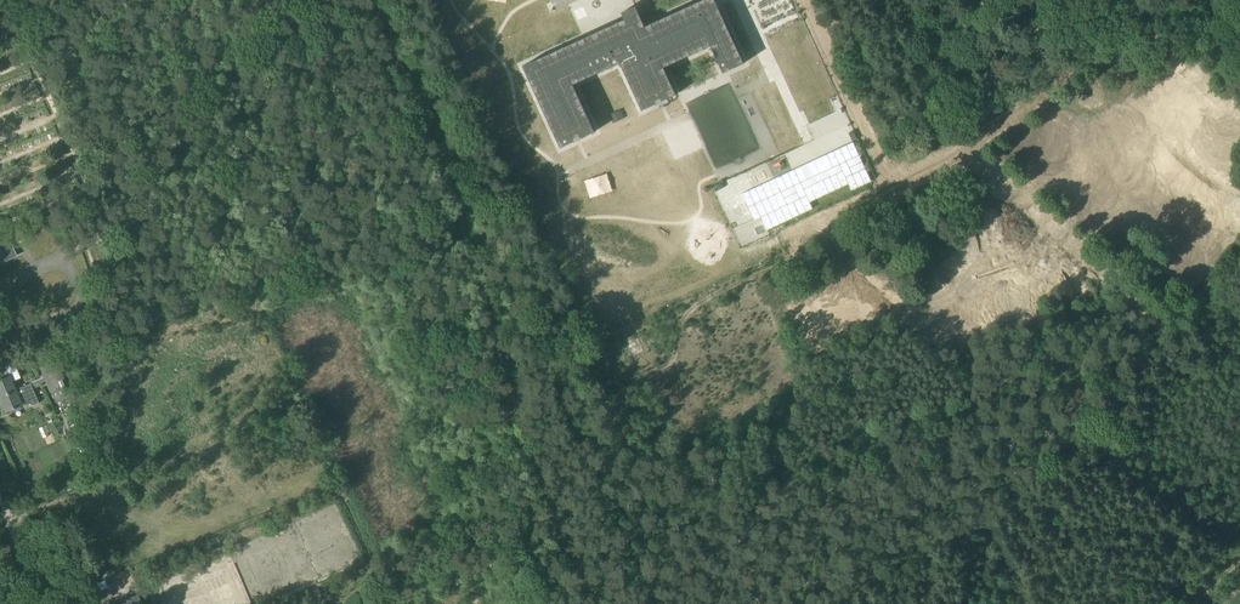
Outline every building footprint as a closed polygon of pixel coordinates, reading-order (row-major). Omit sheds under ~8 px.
[(643,110),(677,94),(664,66),(713,45),(725,72),(746,63),(717,0),(704,0),(645,27),(636,6),(622,13),(625,20),(523,66),(560,147),(595,132),(573,83),(620,62),(621,62),(643,110)] [(793,217),(793,218),(813,209),(810,203),(847,185),(849,184),(852,190),(852,191),(872,182),(853,142),(852,143),(775,178),(793,217)] [(22,253),(17,241),(0,249),(0,251),(4,261),(22,253)] [(38,364),(44,378),(58,372),(52,359),(52,358),(38,364)] [(15,390),(11,382),(20,378),(13,362),(0,368),(0,396),(15,390)] [(68,398),(63,387),(64,386),(58,372),(44,378),(50,392),(51,392),(56,403),(68,398)] [(33,390),(30,384),(21,387),(15,390),(0,396),(0,400),(5,412),(21,405),(24,406),(29,404),(33,405),(38,403),(33,390)] [(96,584),(100,591),(108,588),(105,580),(96,584)] [(137,594),(120,602),(120,603),(142,603),(137,594)]
